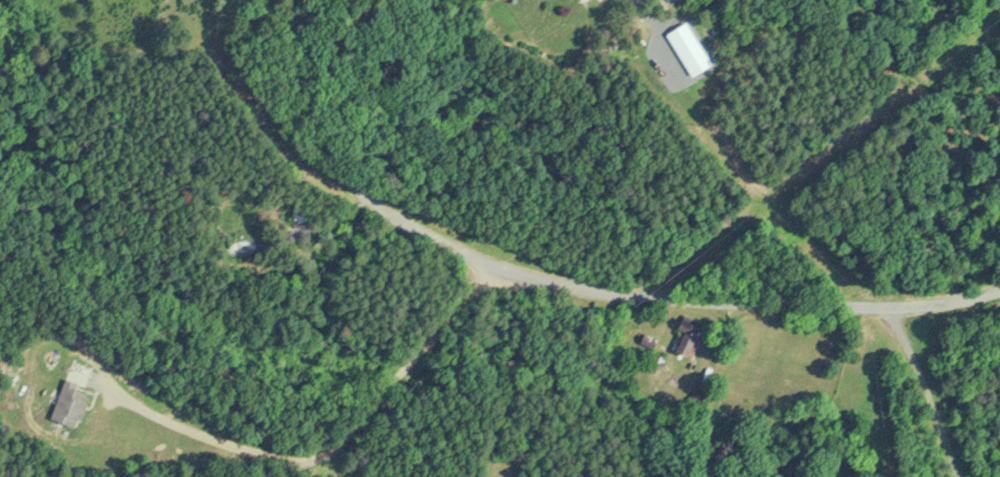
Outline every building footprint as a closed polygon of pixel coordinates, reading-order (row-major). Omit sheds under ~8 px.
[(691,322),(673,318),(665,350),(684,355),(691,322)] [(652,337),(639,331),(635,340),(647,346),(652,337)] [(70,387),(72,382),(62,377),(42,416),(66,428),(84,394),(70,387)]
